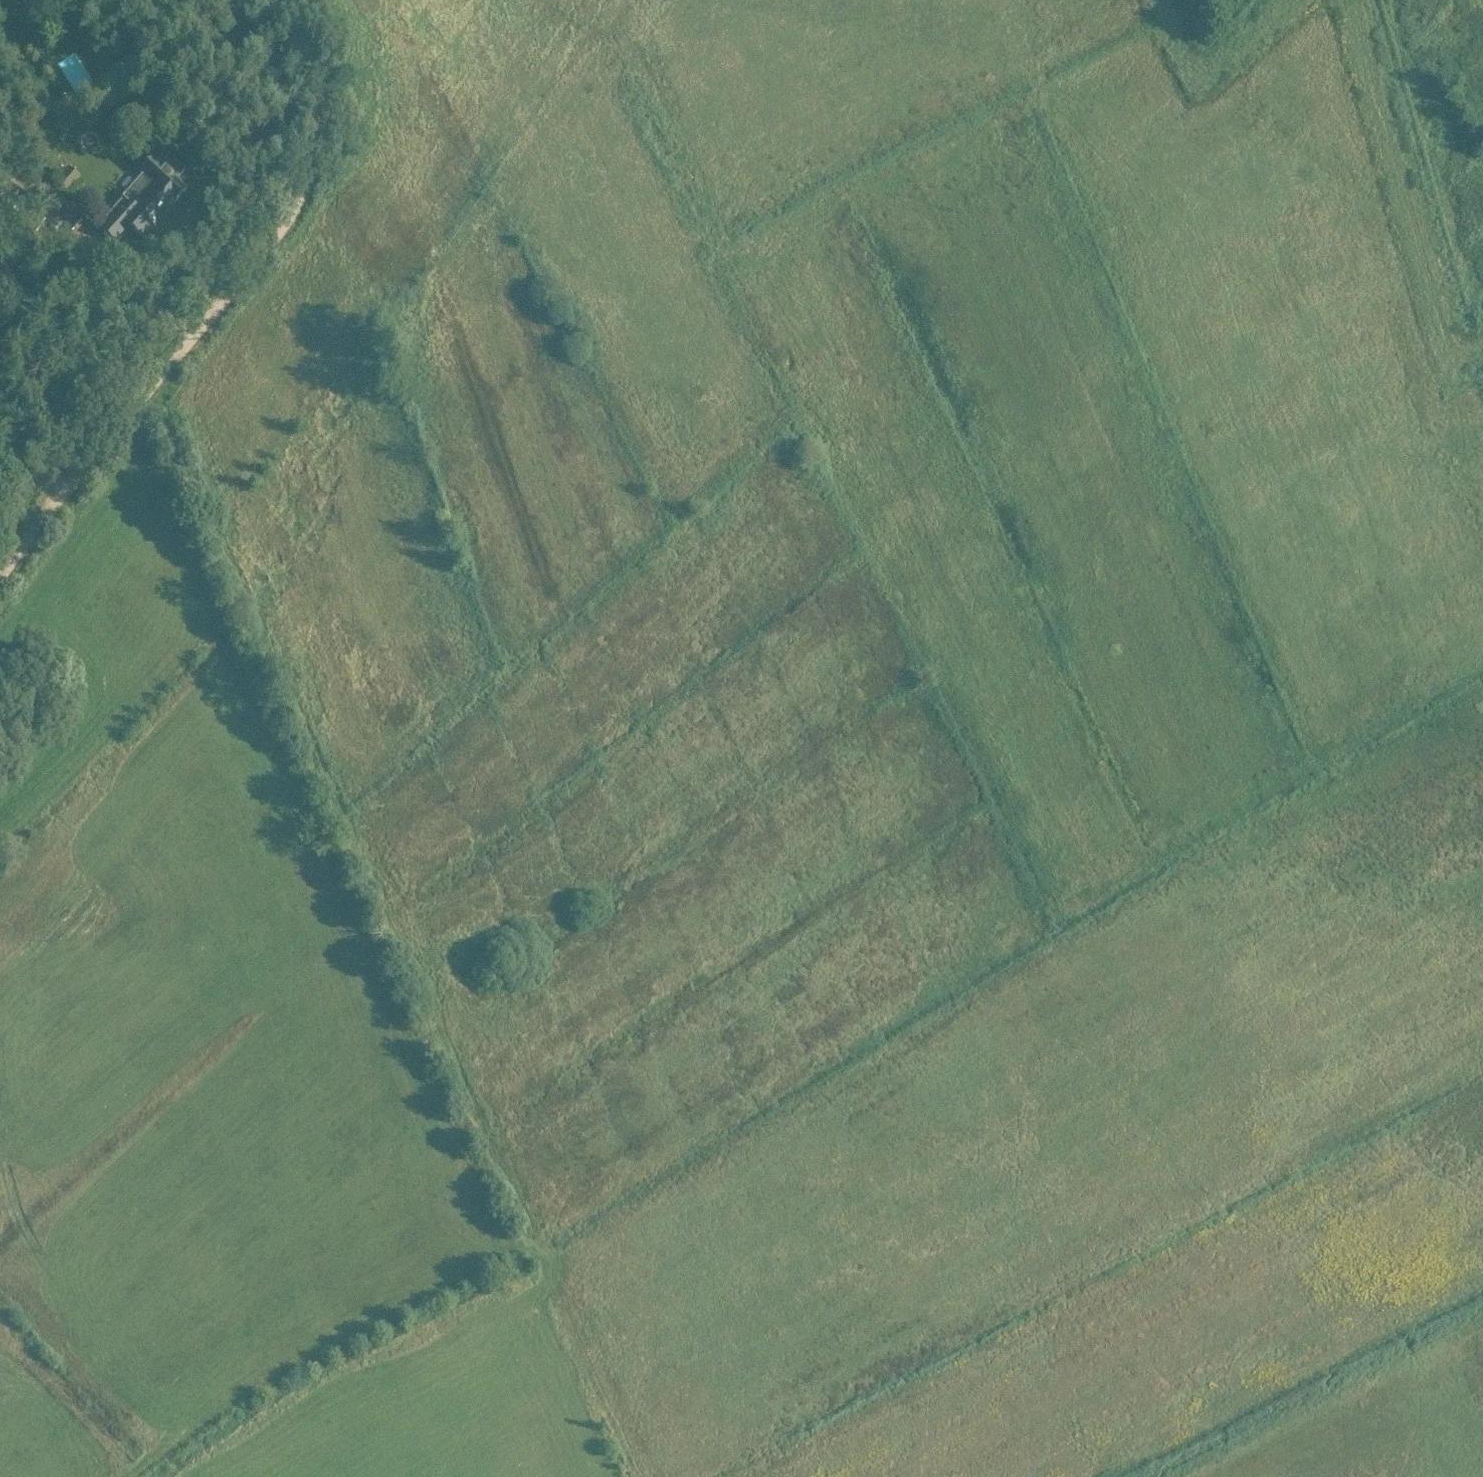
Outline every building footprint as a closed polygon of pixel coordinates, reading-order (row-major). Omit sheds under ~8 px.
[(124,199),(102,223),(107,227),(104,230),(116,241),(129,226),(145,239),(156,226),(155,225),(174,202),(175,203),(187,190),(177,180),(186,169),(165,152),(157,163),(155,160),(122,197),(124,199)] [(82,179),(69,167),(56,183),(68,193),(82,179)] [(73,230),(83,220),(46,183),(30,200),(61,232),(68,225),(73,230)]
